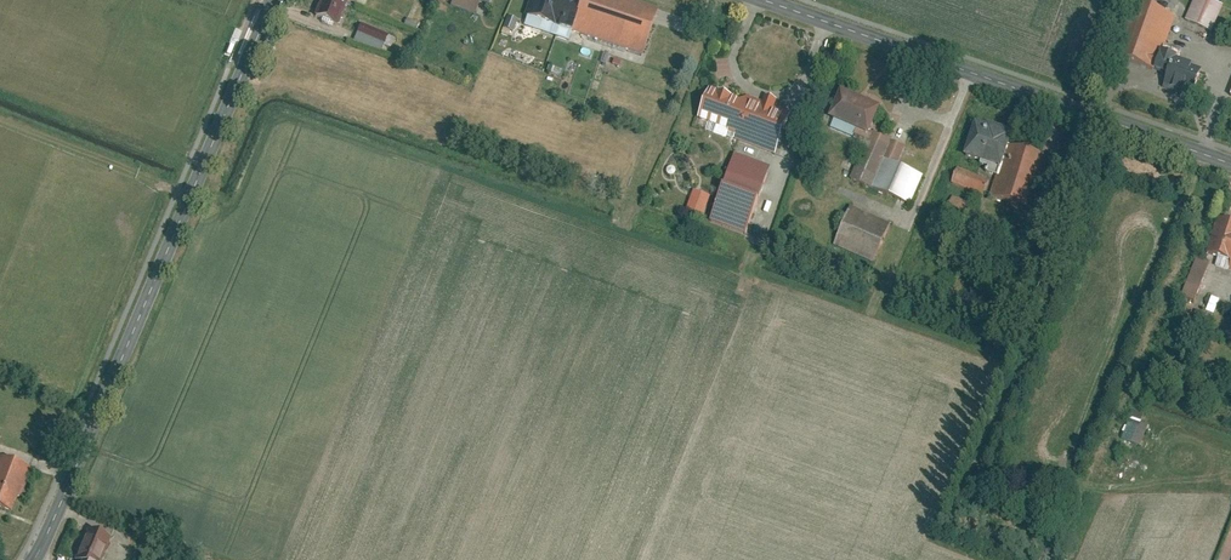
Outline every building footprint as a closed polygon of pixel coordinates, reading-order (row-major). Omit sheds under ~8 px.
[(339,0),(321,0),(314,16),(337,26),(347,3),(339,0)] [(450,5),(474,14),(479,0),(452,0),(450,5)] [(523,16),(643,55),(658,7),(635,0),(577,0),(573,12),(561,8),(563,0),(528,0),(523,16)] [(1210,0),(1195,0),(1186,21),(1211,32),(1223,6),(1210,0)] [(1171,17),(1136,5),(1118,56),(1154,68),(1160,50),(1171,17)] [(511,32),(516,21),(508,18),(504,29),(511,32)] [(388,34),(360,22),(356,32),(384,44),(388,34)] [(1175,55),(1160,50),(1154,68),(1169,73),(1173,61),(1175,55)] [(1165,87),(1193,97),(1202,70),(1173,61),(1169,73),(1165,87)] [(738,101),(709,90),(699,118),(777,146),(790,112),(747,96),(738,101)] [(877,107),(838,91),(827,120),(866,135),(877,107)] [(1011,133),(973,121),(962,158),(1000,169),(1011,133)] [(906,147),(873,133),(853,180),(886,194),(906,147)] [(1047,158),(1009,145),(991,197),(1028,210),(1047,158)] [(769,167),(734,155),(710,222),(746,234),(769,167)] [(989,181),(958,169),(952,184),(983,196),(989,181)] [(709,196),(693,190),(686,210),(702,216),(709,196)] [(953,198),(949,209),(970,217),(975,206),(953,198)] [(891,223),(850,205),(832,245),(873,264),(891,223)] [(1216,216),(1205,251),(1230,259),(1230,221),(1216,216)] [(1192,301),(1207,262),(1194,257),(1179,296),(1192,301)] [(1213,314),(1218,299),(1210,297),(1205,311),(1213,314)] [(1146,426),(1139,423),(1142,415),(1131,410),(1118,438),(1137,447),(1146,426)] [(11,511),(26,468),(0,460),(0,507),(11,511)] [(64,558),(69,559),(101,559),(109,540),(78,527),(64,558)]
